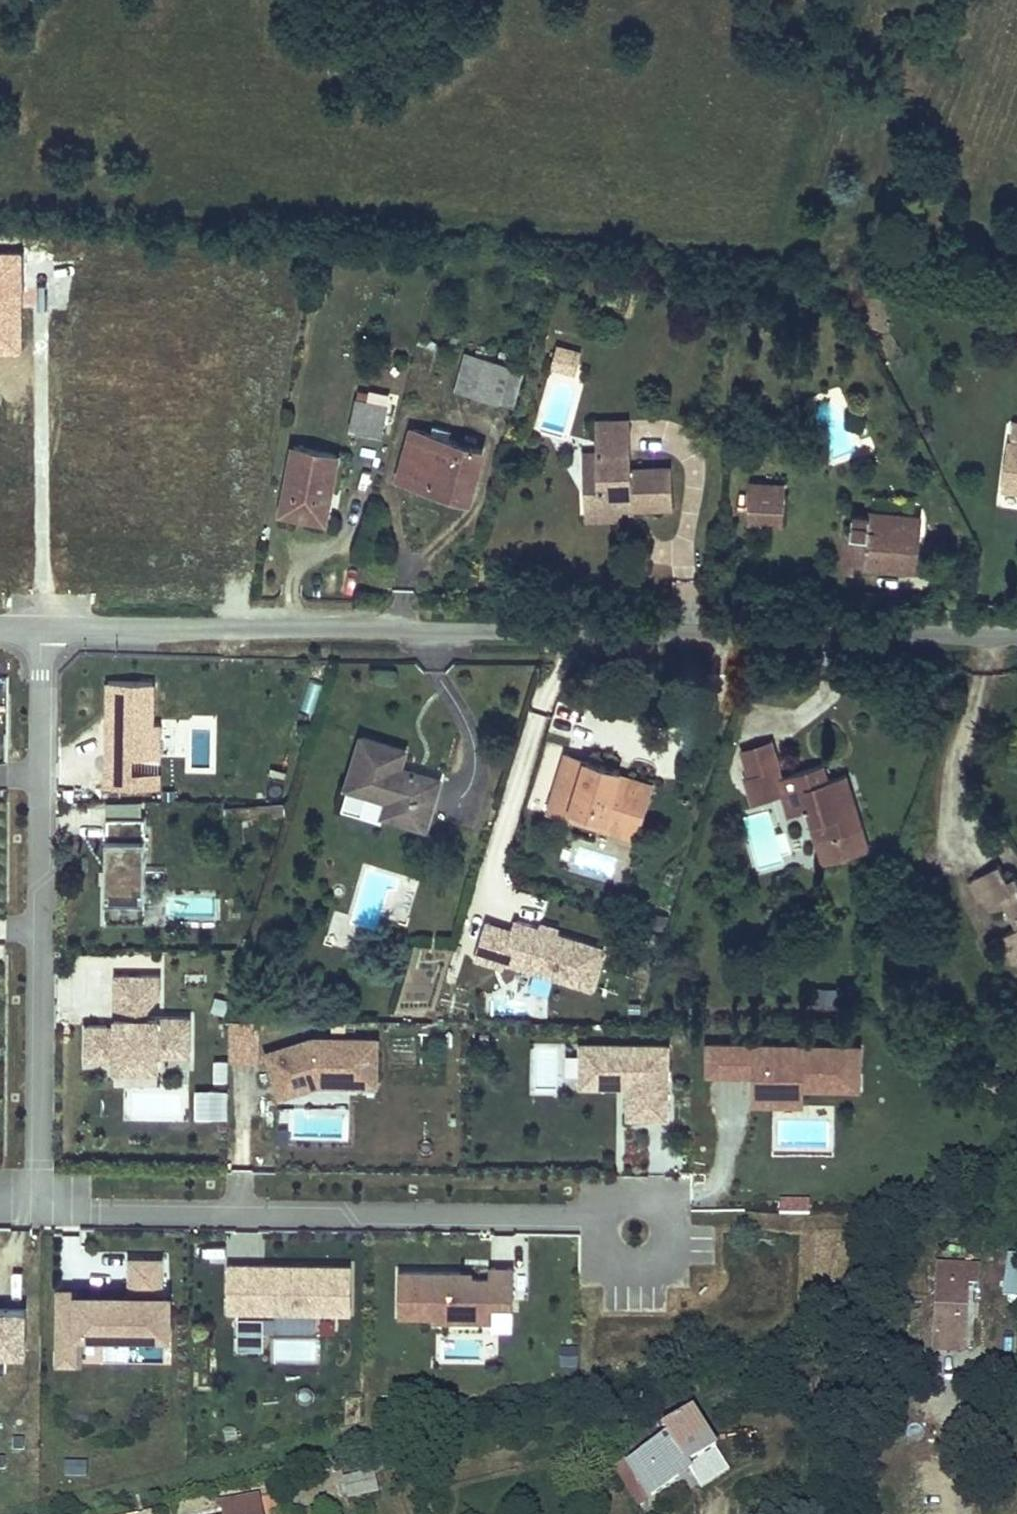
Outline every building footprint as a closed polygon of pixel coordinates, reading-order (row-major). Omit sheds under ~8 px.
[(23,351),(23,252),(0,252),(0,351),(23,351)] [(548,283),(551,273),(541,270),(539,280),(548,283)] [(578,363),(582,352),(557,345),(551,366),(562,369),(564,360),(578,363)] [(515,405),(525,368),(467,352),(457,390),(500,402),(500,401),(515,405)] [(576,373),(578,363),(564,360),(562,369),(576,373)] [(381,436),(388,404),(368,400),(370,392),(359,390),(357,398),(356,398),(350,430),(381,436)] [(629,434),(629,420),(609,421),(609,434),(629,434)] [(672,506),(671,468),(631,469),(629,434),(609,434),(609,421),(598,422),(599,453),(599,470),(586,471),(587,497),(606,496),(607,517),(623,516),(622,508),(622,499),(631,498),(631,508),(672,506)] [(449,439),(451,430),(434,426),(431,434),(449,439)] [(933,433),(929,426),(922,430),(926,437),(933,433)] [(470,499),(484,449),(475,446),(477,438),(466,435),(463,443),(449,439),(431,434),(412,428),(400,473),(440,484),(438,490),(470,499)] [(1009,441),(1005,473),(1016,474),(1016,442),(1009,441)] [(330,493),(337,454),(293,446),(281,512),(319,519),(325,493),(330,493)] [(599,470),(599,453),(585,454),(586,471),(599,470)] [(440,484),(400,473),(398,478),(438,490),(440,484)] [(1005,473),(1003,489),(1016,491),(1016,474),(1005,473)] [(783,492),(784,483),(751,482),(750,491),(783,492)] [(782,522),(783,492),(750,491),(749,520),(782,522)] [(325,520),(330,493),(325,493),(319,519),(325,520)] [(607,517),(606,496),(587,497),(587,517),(607,517)] [(631,508),(631,498),(622,499),(622,508),(631,508)] [(916,568),(919,539),(918,539),(919,517),(869,512),(869,515),(853,514),(851,532),(846,532),(842,571),(854,572),(855,563),(916,568)] [(308,680),(300,709),(315,714),(323,684),(308,680)] [(152,723),(153,682),(108,681),(107,756),(106,790),(158,791),(160,723),(152,723)] [(415,774),(416,771),(400,766),(405,748),(362,736),(347,786),(388,798),(384,813),(425,826),(440,778),(422,773),(421,775),(415,774)] [(772,739),(741,749),(749,775),(776,767),(779,777),(784,776),(772,739)] [(637,807),(643,786),(617,778),(618,774),(619,769),(566,753),(549,809),(570,816),(573,807),(604,816),(601,826),(622,832),(629,805),(637,807)] [(776,767),(749,775),(745,777),(753,803),(783,794),(790,815),(808,810),(814,808),(818,821),(812,823),(824,863),(870,849),(846,773),(829,779),(824,763),(784,776),(779,777),(776,767)] [(635,836),(651,783),(618,774),(617,778),(643,786),(637,807),(629,805),(622,832),(635,836)] [(601,826),(604,816),(573,807),(570,816),(601,826)] [(814,808),(808,810),(812,823),(818,821),(814,808)] [(144,921),(145,816),(106,816),(104,921),(144,921)] [(1005,933),(1016,953),(1016,879),(1015,875),(1007,879),(999,864),(974,877),(976,879),(969,883),(979,900),(985,897),(993,910),(1004,904),(1016,926),(1005,933)] [(516,930),(490,921),(479,956),(503,964),(506,956),(593,986),(607,945),(560,929),(560,925),(543,919),(541,925),(520,918),(516,930)] [(999,936),(1012,960),(1016,958),(1016,953),(1005,933),(999,936)] [(524,982),(544,989),(548,976),(528,970),(524,982)] [(187,1072),(188,1017),(145,1016),(145,1007),(157,995),(158,975),(114,975),(114,1025),(86,1024),(85,1070),(101,1071),(113,1083),(156,1083),(169,1071),(187,1072)] [(262,1019),(231,1019),(230,1059),(261,1060),(262,1019)] [(266,1053),(277,1091),(317,1081),(373,1081),(374,1041),(311,1039),(266,1053)] [(864,1042),(706,1039),(706,1075),(753,1076),(754,1104),(804,1104),(805,1087),(861,1087),(864,1042)] [(665,1118),(666,1046),(580,1046),(579,1086),(615,1087),(615,1082),(627,1082),(627,1118),(665,1118)] [(213,1080),(229,1082),(232,1060),(216,1058),(213,1080)] [(229,1096),(195,1094),(194,1121),(228,1122),(229,1096)] [(778,1215),(809,1212),(807,1197),(777,1199),(778,1215)] [(161,1290),(161,1259),(133,1259),(132,1289),(58,1289),(58,1362),(82,1363),(82,1336),(176,1337),(176,1290),(161,1290)] [(351,1310),(351,1264),(231,1263),(230,1309),(351,1310)] [(965,1305),(966,1284),(976,1284),(977,1267),(939,1265),(935,1339),(963,1340),(964,1314),(960,1314),(960,1305),(965,1305)] [(511,1306),(512,1269),(490,1269),(490,1280),(460,1280),(460,1274),(399,1274),(399,1315),(436,1316),(436,1320),(490,1321),(491,1306),(511,1306)] [(0,1311),(0,1354),(22,1354),(23,1312),(0,1311)] [(243,1315),(241,1343),(264,1345),(266,1317),(243,1315)] [(962,1350),(963,1340),(935,1339),(934,1349),(962,1350)] [(563,1348),(562,1367),(577,1367),(578,1349),(563,1348)] [(668,1437),(627,1463),(651,1499),(680,1480),(674,1470),(686,1462),(688,1466),(689,1466),(717,1448),(692,1410),(663,1428),(668,1437)] [(730,1469),(717,1448),(689,1466),(693,1471),(703,1487),(730,1469)] [(87,1476),(87,1461),(65,1461),(65,1477),(87,1476)] [(674,1470),(680,1480),(693,1471),(689,1466),(688,1466),(686,1462),(674,1470)] [(617,1470),(640,1506),(651,1499),(627,1463),(617,1470)] [(373,1473),(343,1480),(348,1497),(377,1490),(373,1473)] [(260,1513),(257,1497),(216,1505),(217,1511),(222,1510),(223,1513),(259,1513),(260,1513)]
